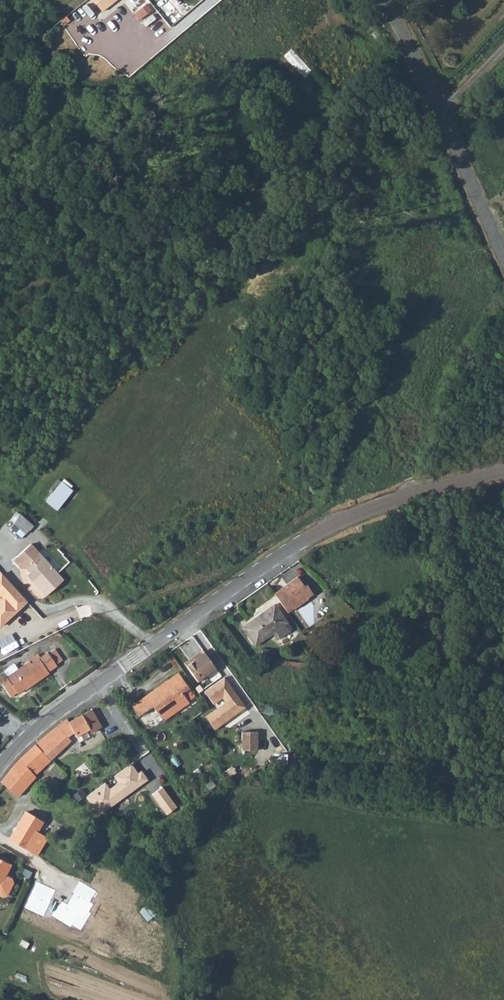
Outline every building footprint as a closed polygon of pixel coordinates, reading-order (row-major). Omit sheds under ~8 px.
[(98,12),(113,0),(89,0),(98,12)] [(170,26),(191,8),(184,0),(148,0),(170,26)] [(288,36),(297,46),(309,36),(299,25),(288,36)] [(309,96),(319,87),(308,74),(312,70),(292,47),(283,55),(301,76),(296,80),(309,96)] [(60,481),(46,500),(58,510),(73,491),(60,481)] [(21,513),(10,526),(23,537),(34,524),(21,513)] [(35,538),(16,553),(24,562),(27,560),(35,570),(32,573),(46,591),(65,576),(35,538)] [(0,570),(0,588),(5,593),(0,597),(0,621),(28,596),(2,568),(0,570)] [(299,577),(276,594),(290,613),(313,596),(299,577)] [(291,628),(274,606),(243,628),(256,645),(271,634),(275,639),(279,640),(290,632),(291,628)] [(63,661),(55,649),(49,654),(48,653),(41,657),(32,664),(31,661),(7,678),(4,674),(0,677),(0,682),(11,697),(17,693),(18,694),(28,687),(29,688),(50,673),(49,672),(57,666),(56,665),(63,661)] [(192,655),(183,661),(197,680),(215,667),(204,650),(194,658),(192,655)] [(30,661),(31,661),(32,664),(41,657),(39,654),(30,661)] [(179,672),(167,680),(171,685),(165,690),(163,687),(156,692),(154,689),(133,704),(141,715),(153,707),(164,720),(190,702),(182,692),(189,687),(179,672)] [(224,675),(204,690),(213,702),(222,696),(225,700),(205,715),(214,728),(245,705),(238,695),(237,696),(233,691),(234,690),(224,675)] [(171,685),(167,680),(154,689),(156,692),(163,687),(165,690),(171,685)] [(68,723),(76,737),(79,743),(89,737),(86,731),(89,729),(92,734),(101,728),(91,710),(68,723)] [(67,720),(60,725),(71,741),(76,737),(68,723),(67,720)] [(71,741),(60,725),(38,743),(52,760),(71,741)] [(257,730),(241,730),(241,748),(257,748),(257,730)] [(36,745),(28,752),(43,769),(51,762),(36,745)] [(12,769),(26,787),(30,781),(32,783),(36,778),(35,777),(39,772),(43,769),(28,752),(21,759),(12,769)] [(94,774),(85,763),(75,773),(83,783),(94,774)] [(49,770),(61,782),(66,777),(55,765),(49,770)] [(105,783),(85,798),(99,816),(149,781),(142,771),(138,773),(132,765),(113,777),(118,784),(110,789),(105,783)] [(26,787),(12,769),(2,782),(18,797),(24,789),(26,787)] [(164,788),(153,795),(168,817),(178,808),(164,788)] [(10,839),(37,855),(47,837),(38,832),(43,823),(26,812),(10,839)] [(97,845),(102,840),(96,835),(92,841),(97,845)] [(1,897),(6,896),(13,884),(12,879),(5,876),(11,865),(0,859),(0,897),(1,897)] [(86,872),(88,866),(76,861),(73,868),(86,872)] [(62,901),(52,915),(70,927),(73,925),(79,929),(91,913),(89,911),(93,903),(90,902),(96,892),(79,881),(67,904),(62,901)]
